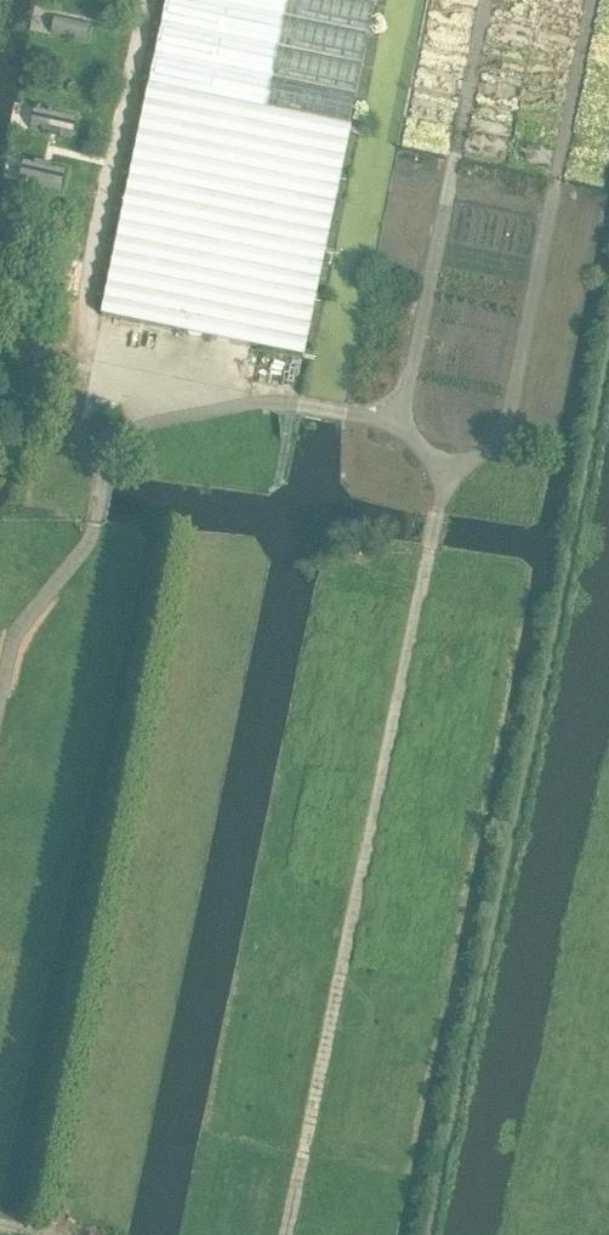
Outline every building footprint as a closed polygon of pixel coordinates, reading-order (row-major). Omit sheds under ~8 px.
[(104,317),(300,357),(375,0),(168,0),(104,317)] [(62,17),(58,36),(87,42),(91,23),(62,17)] [(32,130),(71,139),(76,116),(37,108),(32,130)] [(21,183),(60,191),(65,169),(26,160),(21,183)]
